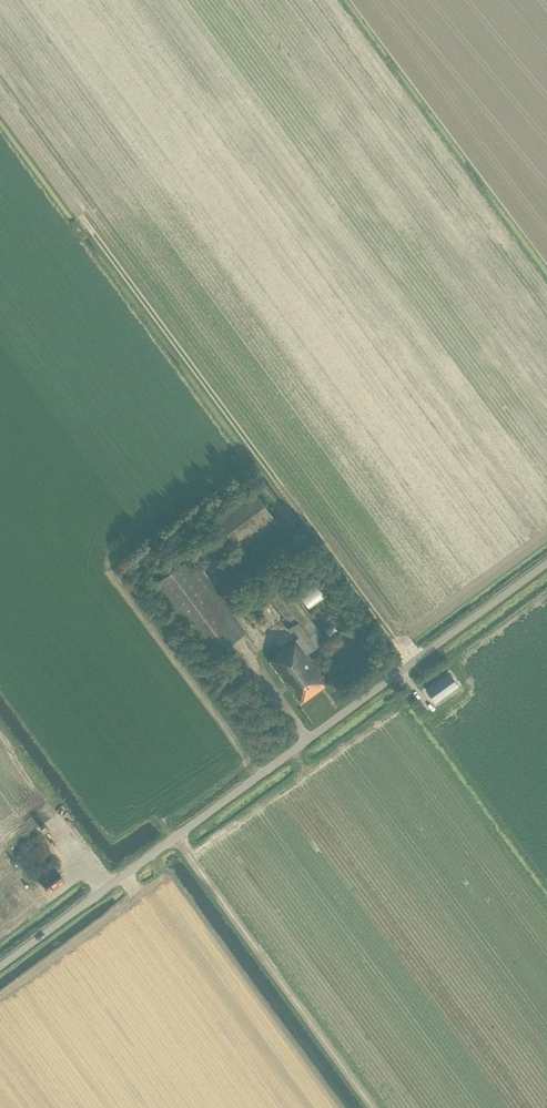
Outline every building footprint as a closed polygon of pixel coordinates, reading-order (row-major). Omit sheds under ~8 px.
[(253,489),(215,517),(238,549),(277,521),(253,489)] [(191,556),(152,585),(207,661),(246,632),(191,556)] [(294,630),(300,638),(296,640),(270,661),(301,703),(328,683),(307,654),(326,639),(279,575),(263,587),(287,620),(288,619),(292,625),(288,628),(291,633),(294,630)] [(313,605),(336,587),(330,579),(306,597),(313,605)] [(338,622),(331,626),(334,631),(341,627),(338,622)] [(449,673),(427,689),(436,702),(458,686),(449,673)]
